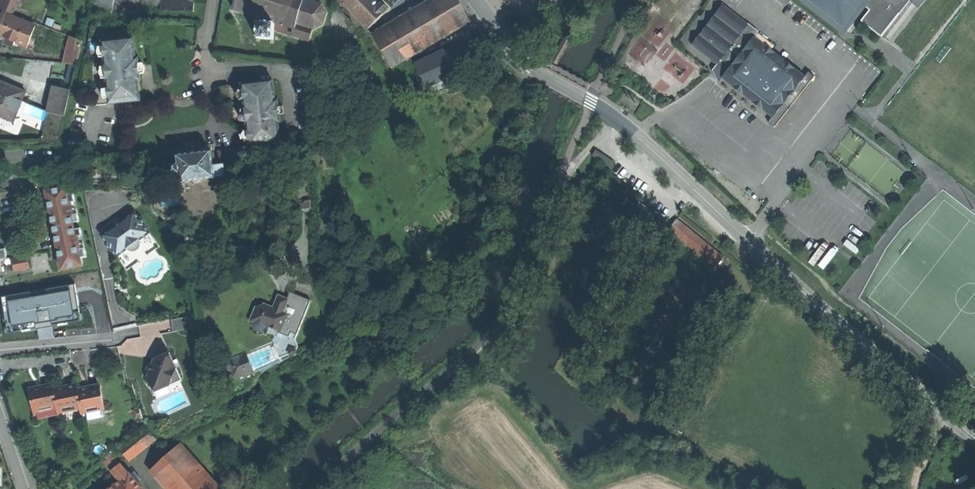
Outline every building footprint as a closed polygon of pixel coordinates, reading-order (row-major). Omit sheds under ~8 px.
[(21,0),(4,0),(0,8),(14,13),(21,0)] [(93,9),(110,13),(110,12),(112,1),(113,0),(95,0),(93,9)] [(149,9),(148,0),(127,0),(112,1),(110,12),(149,9)] [(149,9),(149,11),(193,12),(194,0),(148,0),(149,9)] [(311,29),(314,30),(322,25),(326,14),(321,5),(304,0),(236,0),(233,10),(257,17),(256,38),(273,39),(273,30),(291,35),(308,41),(311,29)] [(366,30),(382,15),(368,0),(337,0),(366,30)] [(390,67),(470,21),(458,0),(436,0),(418,11),(407,17),(373,37),(390,67)] [(843,28),(862,4),(870,10),(861,21),(882,37),(907,5),(902,1),(903,0),(808,0),(843,28)] [(404,12),(407,17),(418,11),(415,6),(404,12)] [(772,118),(804,76),(754,37),(757,32),(723,6),(692,46),(716,65),(716,64),(720,60),(730,67),(726,72),(721,78),(771,117),(772,118)] [(3,12),(0,21),(0,36),(7,39),(14,41),(27,47),(36,26),(23,21),(20,19),(3,12)] [(185,45),(196,46),(197,28),(186,27),(185,45)] [(64,63),(76,64),(82,40),(71,36),(64,63)] [(134,38),(102,42),(103,47),(104,57),(105,67),(106,78),(107,88),(109,98),(109,104),(140,100),(138,80),(136,58),(134,38)] [(96,105),(109,104),(109,98),(104,99),(101,94),(101,92),(103,90),(103,88),(107,88),(106,78),(102,79),(102,77),(99,75),(99,72),(101,69),(101,67),(105,67),(104,57),(100,58),(99,56),(97,55),(97,50),(98,49),(98,47),(103,47),(102,42),(90,43),(94,80),(96,105)] [(416,63),(427,86),(473,65),(462,42),(416,63)] [(720,60),(716,64),(726,72),(730,67),(720,60)] [(808,71),(804,76),(772,118),(771,117),(768,122),(774,127),(814,76),(808,71)] [(273,80),(242,84),(245,114),(249,146),(280,142),(278,122),(280,122),(278,100),(275,101),(273,80)] [(11,127),(25,92),(0,81),(0,122),(11,127)] [(47,111),(64,115),(70,90),(53,86),(47,111)] [(215,161),(212,161),(213,166),(223,165),(242,163),(240,147),(218,150),(219,157),(215,158),(215,161)] [(595,154),(613,167),(617,161),(599,149),(595,154)] [(177,164),(178,172),(179,182),(214,177),(214,176),(213,166),(212,161),(211,151),(194,153),(176,155),(177,164)] [(155,158),(161,208),(182,205),(179,182),(178,172),(172,173),(171,164),(168,165),(167,157),(155,158)] [(223,165),(213,166),(214,176),(224,175),(223,165)] [(603,170),(595,165),(591,171),(599,175),(603,170)] [(68,186),(48,190),(51,209),(53,209),(54,215),(52,215),(54,225),(57,244),(59,244),(60,249),(58,249),(62,269),(82,265),(80,258),(87,256),(85,248),(81,248),(79,236),(83,235),(81,228),(76,229),(74,222),(80,221),(79,213),(75,214),(73,202),(77,201),(75,192),(70,193),(68,186)] [(102,236),(107,242),(112,249),(117,256),(127,248),(129,250),(132,251),(134,251),(136,250),(138,248),(139,245),(139,243),(139,242),(138,240),(149,232),(144,225),(139,219),(134,212),(124,219),(125,220),(125,221),(124,222),(114,229),(113,230),(112,229),(111,229),(102,236)] [(125,220),(124,219),(111,229),(112,229),(113,230),(114,229),(124,222),(125,221),(125,220)] [(684,222),(675,233),(709,261),(718,249),(684,222)] [(13,259),(15,270),(29,268),(27,257),(13,259)] [(4,329),(81,316),(75,281),(0,294),(0,304),(4,329)] [(289,292),(286,299),(284,304),(275,300),(272,307),(263,303),(262,305),(256,307),(254,306),(248,321),(252,323),(252,325),(252,328),(254,330),(256,331),(258,331),(260,330),(262,329),(264,327),(268,329),(270,324),(281,328),(279,332),(278,332),(277,333),(289,337),(291,333),(296,335),(310,300),(298,296),(289,292)] [(277,295),(275,300),(284,304),(286,299),(277,295)] [(170,319),(173,331),(192,327),(190,315),(170,319)] [(607,334),(616,320),(610,316),(601,330),(607,334)] [(268,329),(277,333),(278,332),(279,332),(281,328),(270,324),(268,329)] [(274,342),(272,343),(279,359),(289,354),(293,356),(297,346),(294,340),(296,335),(291,333),(289,337),(277,333),(274,342)] [(147,378),(153,393),(168,386),(166,382),(176,377),(172,368),(175,366),(168,352),(158,357),(155,358),(157,362),(153,364),(153,363),(149,365),(147,371),(149,374),(147,378)] [(255,368),(250,353),(245,355),(244,353),(224,362),(230,375),(242,381),(244,377),(256,371),(255,368)] [(182,380),(175,366),(172,368),(176,377),(166,382),(168,386),(182,380)] [(66,386),(54,389),(59,409),(61,418),(62,418),(61,413),(82,408),(77,389),(76,384),(68,386),(68,385),(66,385),(65,385),(66,386)] [(89,386),(77,389),(82,408),(84,418),(85,418),(84,412),(105,407),(100,384),(91,386),(91,384),(90,385),(89,385),(89,386)] [(30,389),(37,420),(38,420),(37,414),(59,409),(54,389),(53,385),(44,387),(44,386),(42,386),(41,386),(41,387),(32,389),(31,388),(30,389)] [(133,409),(135,417),(141,415),(139,407),(133,409)] [(142,430),(150,440),(152,438),(144,428),(142,430)] [(127,459),(150,440),(142,430),(119,448),(127,459)] [(188,441),(178,446),(209,480),(224,467),(199,439),(192,445),(188,441)] [(171,488),(216,488),(209,480),(178,446),(177,445),(152,468),(171,488)] [(104,464),(119,481),(129,473),(114,456),(104,464)] [(134,470),(129,474),(136,483),(141,478),(134,470)] [(136,483),(129,474),(129,473),(119,481),(109,488),(141,488),(136,483)]
